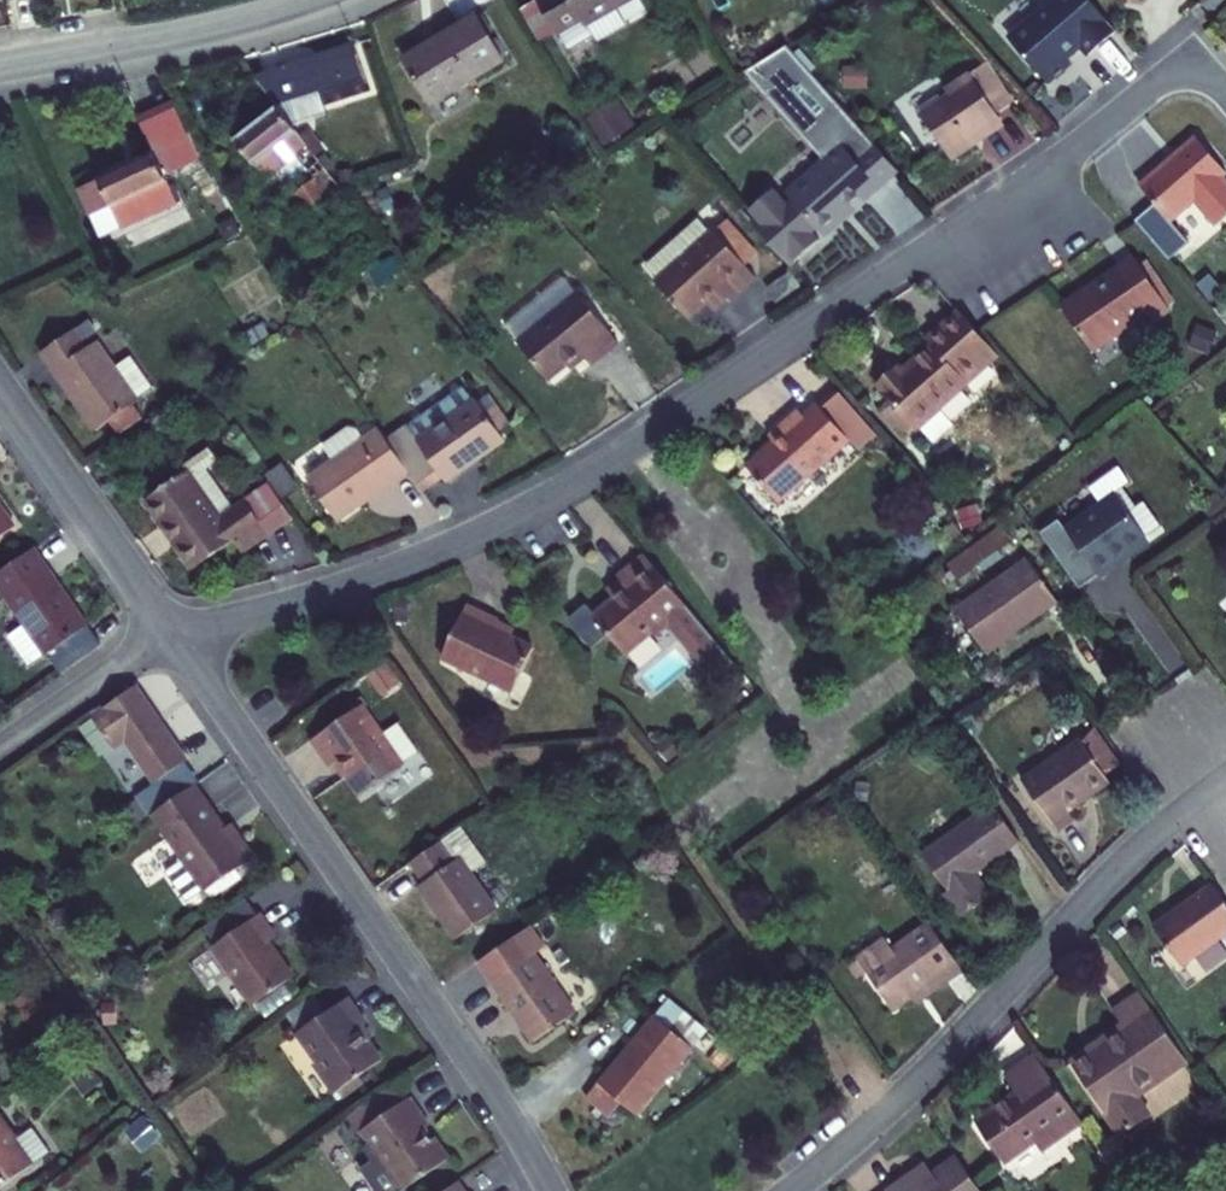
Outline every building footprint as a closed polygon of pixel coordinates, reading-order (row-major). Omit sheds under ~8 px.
[(520,12),(539,45),(559,33),(540,0),(539,0),(520,12)] [(628,0),(540,0),(559,33),(584,20),(587,24),(616,7),(628,0)] [(1083,0),(1049,0),(1043,5),(1043,13),(1012,40),(1011,49),(1045,90),(1069,69),(1065,65),(1080,53),(1088,63),(1116,39),(1083,0)] [(627,25),(616,7),(587,24),(584,20),(559,33),(568,49),(593,34),(598,42),(627,25)] [(479,15),(405,59),(431,104),(505,59),(479,15)] [(254,76),(279,107),(319,92),(324,106),(370,91),(354,42),(333,49),(334,53),(310,63),(308,58),(254,76)] [(821,230),(825,235),(854,209),(850,204),(861,195),(865,200),(899,170),(788,44),(747,70),(823,157),(786,190),(794,199),(789,203),(776,188),(747,214),(793,266),(822,240),(816,233),(821,230)] [(984,61),(969,71),(997,113),(1012,103),(984,61)] [(971,137),(1000,118),(997,113),(969,71),(945,88),(949,93),(924,111),(954,156),(975,142),(971,137)] [(319,92),(279,107),(292,124),(327,114),(324,106),(319,92)] [(587,115),(604,142),(634,124),(617,97),(587,115)] [(156,154),(167,177),(201,162),(175,102),(141,117),(156,154)] [(292,124),(279,107),(236,140),(266,179),(279,168),(285,175),(303,159),(314,151),(302,136),(292,124)] [(324,150),(308,132),(302,136),(314,151),(317,155),(324,150)] [(1225,177),(1225,171),(1198,139),(1142,186),(1172,223),(1197,202),(1218,228),(1225,221),(1225,180),(1224,179),(1225,177)] [(317,155),(314,151),(303,159),(317,176),(327,168),(317,155)] [(167,177),(156,154),(101,178),(122,227),(178,202),(167,177)] [(344,190),(327,168),(317,176),(295,193),(310,214),(344,190)] [(79,188),(101,236),(122,227),(101,178),(79,188)] [(701,216),(644,267),(655,279),(712,228),(701,216)] [(728,300),(754,275),(712,228),(655,279),(687,314),(703,300),(718,289),(725,297),(728,300)] [(1151,319),(1168,308),(1134,256),(1061,304),(1092,349),(1146,313),(1151,319)] [(505,325),(519,340),(578,291),(565,275),(505,325)] [(703,300),(711,309),(725,297),(718,289),(703,300)] [(582,349),(592,361),(617,339),(578,291),(519,340),(549,376),(582,349)] [(928,338),(933,344),(902,370),(899,365),(879,383),(915,424),(916,424),(935,407),(997,354),(959,312),(928,338)] [(97,428),(141,398),(96,335),(87,342),(77,327),(44,351),(97,428)] [(409,425),(419,439),(477,397),(467,383),(409,425)] [(836,388),(818,404),(848,439),(858,450),(877,433),(836,388)] [(509,422),(489,393),(480,401),(500,428),(509,422)] [(500,428),(480,401),(477,397),(419,439),(409,425),(408,424),(388,439),(409,468),(424,488),(444,473),(447,479),(506,437),(500,428)] [(779,501),(848,439),(817,404),(802,417),(797,411),(783,423),(788,430),(774,441),(748,464),(779,501)] [(935,407),(916,424),(925,434),(922,437),(928,443),(935,437),(932,435),(948,421),(935,407)] [(788,430),(783,423),(770,434),(774,441),(788,430)] [(409,468),(388,439),(380,428),(366,438),(340,456),(309,478),(339,521),(409,468)] [(330,442),(340,456),(366,438),(360,431),(349,429),(330,442)] [(184,467),(188,471),(223,518),(230,512),(203,474),(220,462),(211,449),(184,467)] [(1103,504),(1067,529),(1060,520),(1042,532),(1079,587),(1098,574),(1099,576),(1116,564),(1113,560),(1147,535),(1116,494),(1131,483),(1120,468),(1092,489),(1103,504)] [(237,540),(245,551),(270,534),(247,500),(230,512),(223,518),(188,471),(148,499),(164,524),(170,520),(183,539),(178,543),(195,567),(237,540)] [(0,503),(0,535),(14,524),(0,503)] [(88,625),(31,548),(3,568),(17,589),(9,598),(47,653),(88,625)] [(735,660),(645,552),(616,576),(618,579),(626,588),(612,599),(592,615),(585,605),(568,619),(591,646),(607,632),(626,654),(652,632),(656,636),(671,623),(715,676),(735,660)] [(956,609),(987,651),(1058,601),(1029,558),(956,609)] [(626,588),(618,579),(605,590),(612,599),(626,588)] [(495,628),(498,620),(467,606),(444,657),(514,688),(532,647),(495,628)] [(354,625),(347,628),(351,640),(370,632),(366,621),(355,626),(354,625)] [(30,629),(13,640),(31,665),(47,653),(30,629)] [(157,716),(136,688),(95,716),(115,749),(127,741),(156,782),(188,760),(168,730),(163,733),(154,720),(157,716)] [(404,762),(418,752),(397,722),(383,732),(362,705),(315,738),(333,766),(339,760),(363,793),(405,765),(404,762)] [(1069,812),(1110,782),(1104,773),(1118,764),(1093,728),(1021,779),(1058,830),(1073,818),(1069,812)] [(194,784),(158,810),(152,815),(206,890),(248,860),(194,784)] [(984,865),(1020,840),(995,805),(922,854),(948,891),(945,893),(961,916),(991,895),(973,869),(982,863),(984,865)] [(497,909),(446,837),(411,861),(424,882),(418,886),(455,938),(497,909)] [(1213,883),(1154,925),(1181,965),(1225,934),(1225,902),(1213,883)] [(56,907),(55,922),(67,923),(67,908),(56,907)] [(276,936),(261,913),(212,947),(253,1003),(294,974),(270,940),(276,936)] [(947,979),(962,969),(930,923),(893,948),(885,938),(857,958),(867,972),(893,1009),(943,974),(947,979)] [(478,960),(493,981),(533,954),(543,947),(528,925),(478,960)] [(574,1011),(533,954),(493,981),(533,1040),(574,1011)] [(867,972),(857,958),(849,963),(858,977),(867,972)] [(1177,1046),(1139,990),(1114,1007),(1123,1023),(1072,1060),(1113,1119),(1141,1101),(1125,1080),(1177,1046)] [(314,1061),(335,1091),(381,1059),(358,1025),(366,1020),(349,996),(299,1030),(319,1057),(314,1061)] [(121,1009),(106,1009),(106,1019),(120,1019),(121,1009)] [(622,1102),(637,1113),(693,1047),(654,1015),(587,1097),(610,1116),(622,1102)] [(1082,1121),(1040,1063),(1013,1085),(1016,1090),(974,1119),(1004,1161),(1033,1140),(1040,1149),(1082,1121)] [(369,1139),(368,1141),(366,1151),(371,1160),(380,1164),(384,1160),(404,1188),(448,1156),(435,1138),(432,1139),(424,1127),(429,1125),(408,1098),(363,1130),(369,1139)] [(37,1159),(19,1135),(0,1111),(0,1187),(37,1159)] [(36,1122),(19,1135),(37,1159),(54,1146),(36,1122)] [(956,1156),(936,1171),(926,1179),(918,1169),(886,1190),(981,1190),(956,1156)] [(364,1174),(376,1190),(399,1190),(404,1188),(384,1160),(380,1164),(364,1174)] [(936,1171),(929,1161),(918,1169),(926,1179),(936,1171)] [(459,1179),(441,1190),(468,1190),(459,1179)]
